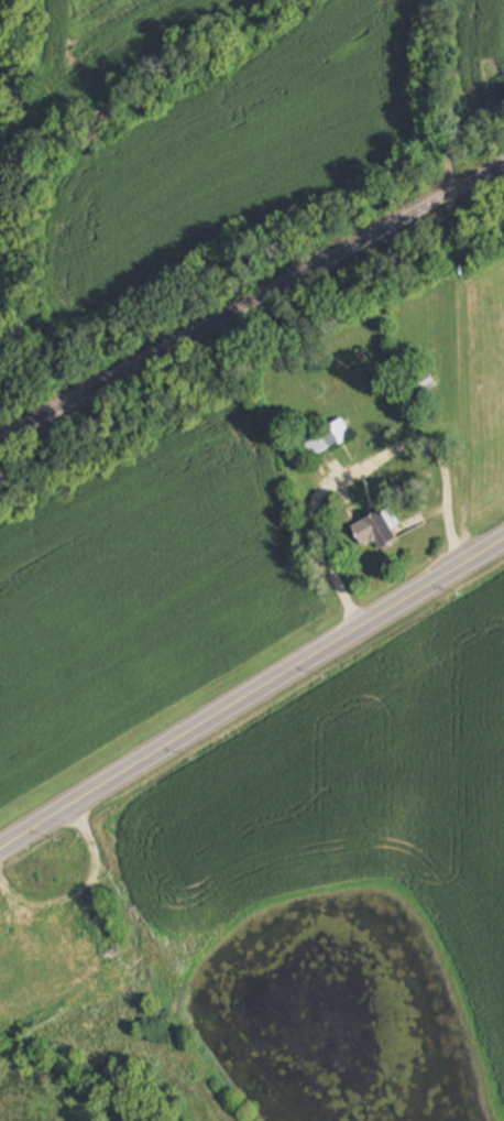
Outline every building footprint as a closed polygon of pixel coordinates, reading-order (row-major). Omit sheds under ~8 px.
[(437,385),(430,373),(418,379),(426,392),(437,385)] [(305,463),(352,434),(342,418),(295,447),(305,463)] [(363,546),(375,539),(380,549),(398,539),(381,510),(352,526),(363,546)]
